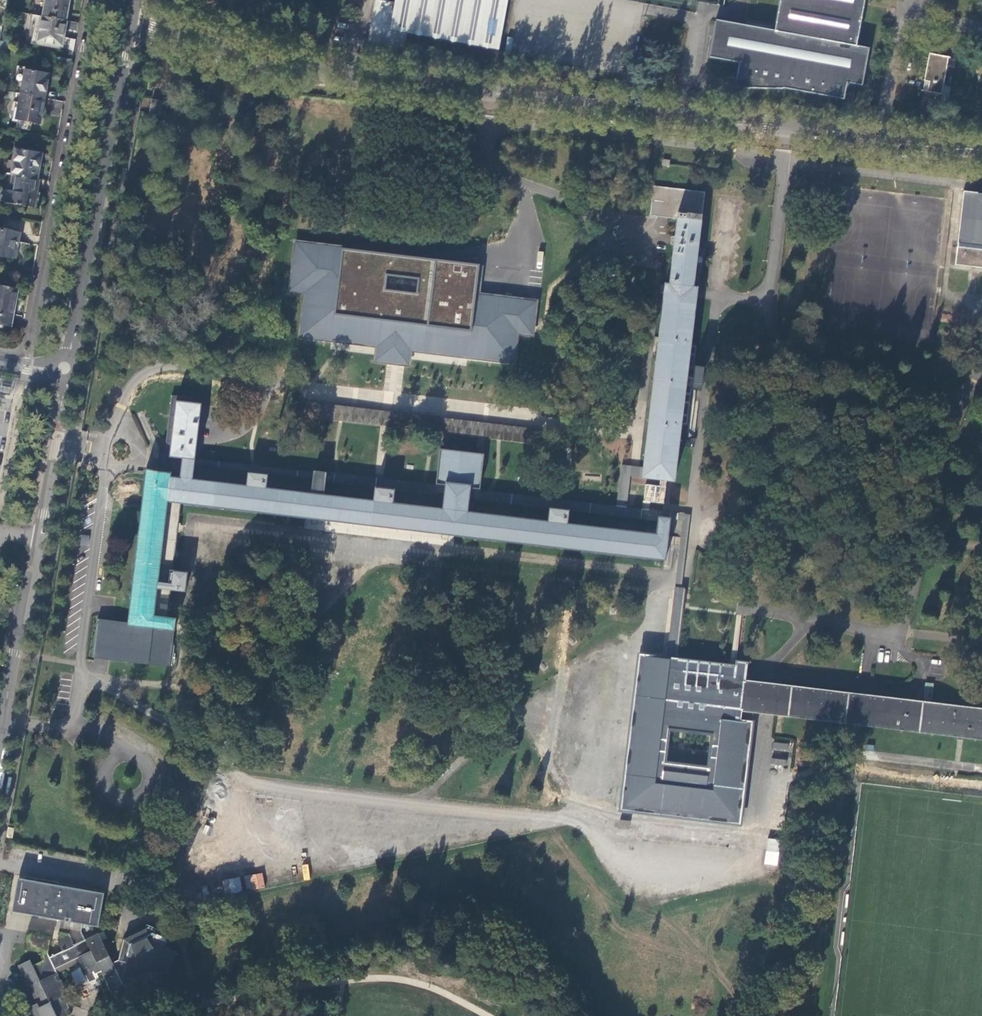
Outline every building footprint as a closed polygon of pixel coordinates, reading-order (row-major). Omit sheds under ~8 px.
[(66,21),(70,0),(45,0),(42,17),(66,21)] [(485,53),(489,49),(499,51),(508,0),(394,0),(393,3),(378,0),(373,0),(366,43),(404,50),(407,34),(415,35),(417,40),(421,37),(432,39),(434,43),(438,40),(449,42),(451,46),(455,43),(466,45),(469,50),(473,46),(483,48),(485,53)] [(842,100),(846,84),(861,87),(868,49),(855,46),(864,0),(780,0),(774,30),(715,19),(708,56),(739,62),(735,80),(747,82),(746,86),(745,88),(744,88),(744,89),(782,90),(782,88),(842,100)] [(62,46),(66,21),(42,17),(37,16),(32,39),(38,40),(37,42),(62,46)] [(643,36),(639,52),(650,54),(653,38),(643,36)] [(927,91),(941,94),(948,56),(929,53),(924,81),(928,82),(927,91)] [(25,70),(21,94),(45,99),(50,74),(25,70)] [(45,99),(21,94),(16,119),(41,123),(45,99)] [(165,101),(152,98),(150,113),(162,115),(165,101)] [(16,149),(11,175),(15,176),(38,180),(43,154),(16,149)] [(33,208),(38,180),(15,176),(13,191),(3,189),(1,203),(33,208)] [(159,454),(159,455),(158,471),(146,470),(146,474),(128,624),(112,622),(113,616),(100,614),(99,615),(99,620),(98,620),(93,656),(94,656),(94,661),(107,663),(108,657),(170,665),(170,664),(169,664),(173,629),(174,629),(176,619),(167,618),(168,605),(169,601),(171,583),(171,579),(172,576),(174,557),(174,553),(175,550),(177,531),(177,527),(178,524),(180,502),(310,517),(315,518),(320,518),(441,533),(446,534),(451,534),(664,559),(666,539),(669,518),(669,515),(670,511),(649,509),(649,502),(663,503),(666,480),(673,481),(681,423),(686,423),(695,346),(691,345),(697,297),(698,287),(693,287),(699,242),(705,192),(654,186),(651,214),(678,218),(672,269),(670,284),(666,283),(643,467),(631,466),(622,464),(617,505),(479,490),(483,455),(482,455),(476,454),(447,451),(441,450),(437,485),(337,473),(325,472),(315,472),(315,475),(314,478),(313,494),(192,479),(194,464),(194,461),(194,458),(197,441),(200,405),(191,404),(191,400),(177,398),(176,400),(172,401),(166,455),(162,454),(159,454)] [(964,191),(955,264),(981,268),(981,193),(964,191)] [(16,258),(20,235),(0,231),(0,255),(16,258)] [(484,266),(296,243),(290,291),(305,292),(299,338),(376,347),(375,355),(375,361),(387,363),(404,365),(409,366),(410,359),(411,352),(467,359),(515,365),(519,335),(534,336),(535,324),(538,303),(538,300),(480,293),(484,266)] [(10,327),(17,289),(0,286),(0,325),(10,327)] [(692,387),(701,389),(704,366),(694,365),(692,387)] [(329,404),(307,401),(307,406),(305,417),(310,417),(328,419),(329,404)] [(345,406),(329,404),(328,419),(341,421),(443,433),(449,434),(478,437),(484,438),(538,444),(540,429),(345,406)] [(197,458),(194,458),(194,461),(194,464),(314,478),(315,475),(315,472),(199,459),(197,458)] [(227,482),(243,483),(244,473),(227,471),(227,482)] [(669,515),(669,518),(684,520),(681,540),(681,547),(677,578),(667,657),(667,664),(670,664),(677,665),(685,589),(683,588),(687,542),(690,517),(690,513),(670,511),(669,515)] [(677,665),(670,664),(667,664),(667,657),(641,654),(641,660),(639,660),(621,809),(739,823),(750,723),(738,721),(739,708),(768,712),(774,713),(961,735),(981,737),(981,709),(933,704),(859,695),(742,681),(744,662),(747,663),(747,661),(735,660),(735,663),(734,671),(677,665)] [(772,741),(770,765),(789,767),(792,743),(772,741)] [(764,864),(777,866),(780,839),(766,838),(764,864)] [(247,891),(265,887),(262,872),(244,876),(247,891)] [(25,878),(18,877),(15,892),(12,911),(39,915),(40,906),(20,903),(25,878)] [(222,881),(225,894),(242,890),(239,877),(222,881)] [(89,890),(25,878),(20,903),(40,906),(39,915),(66,920),(71,921),(68,932),(69,934),(74,945),(86,940),(82,931),(83,923),(92,925),(96,900),(87,898),(89,890)] [(104,892),(89,890),(87,898),(96,900),(92,925),(98,926),(104,892)] [(37,1003),(20,1011),(23,1015),(68,1015),(72,1014),(63,996),(68,994),(58,973),(81,962),(86,974),(90,982),(99,978),(103,976),(113,996),(126,990),(127,993),(146,984),(145,983),(152,980),(153,983),(163,978),(164,978),(162,974),(169,972),(179,951),(167,945),(171,935),(147,924),(146,928),(125,938),(119,960),(113,962),(99,933),(86,940),(74,945),(69,934),(58,939),(63,951),(50,957),(47,950),(42,949),(41,957),(43,961),(33,965),(30,960),(18,965),(27,983),(29,982),(34,991),(32,993),(37,1003)] [(26,946),(42,949),(47,950),(49,935),(28,932),(26,946)] [(90,982),(86,974),(74,979),(80,991),(88,987),(92,995),(104,990),(99,978),(90,982)]
